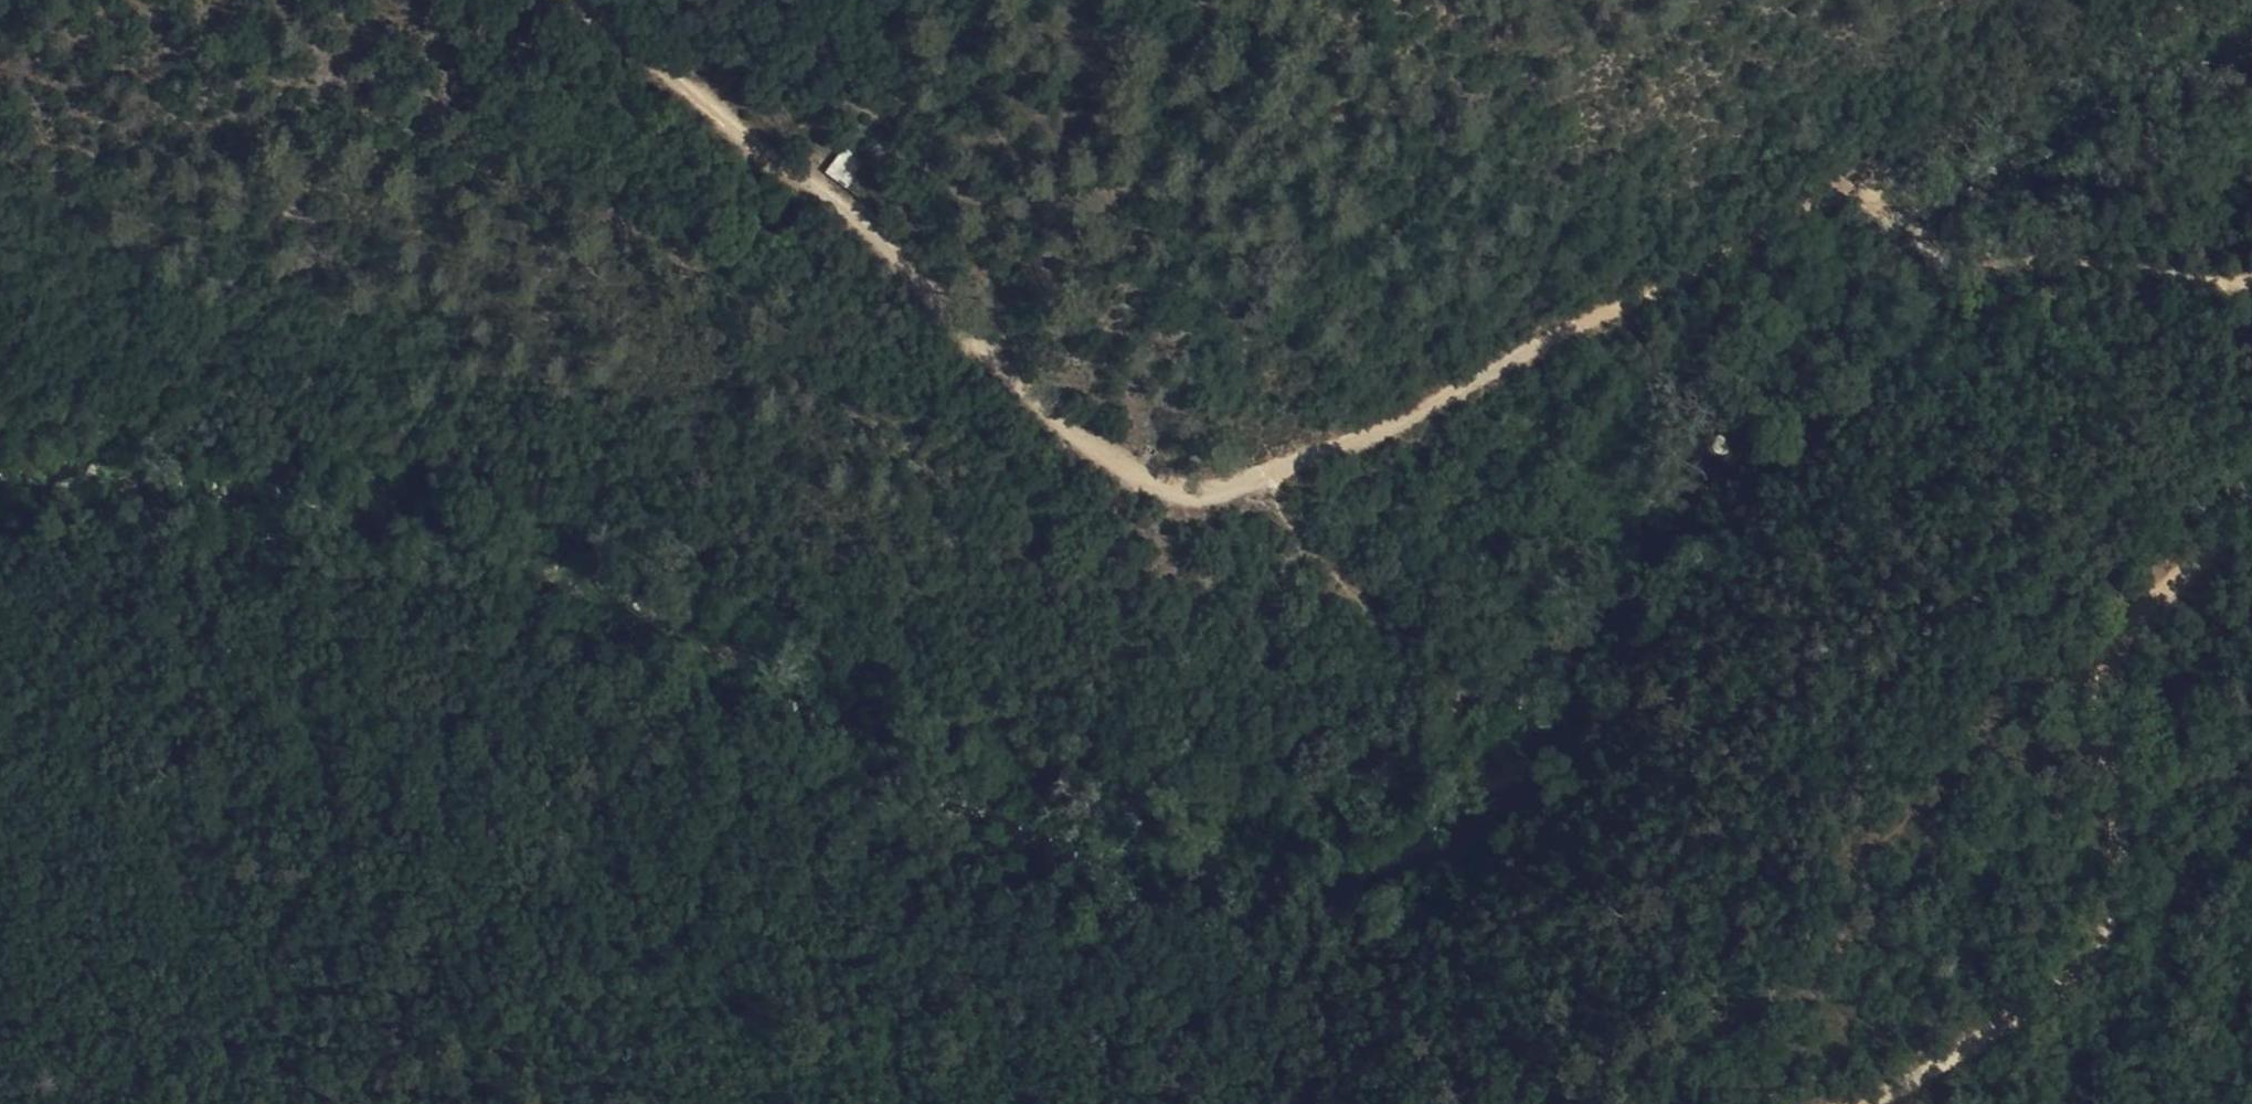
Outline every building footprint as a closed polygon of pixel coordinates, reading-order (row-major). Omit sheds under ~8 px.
[(826,173),(846,187),(862,165),(841,151),(826,173)]
